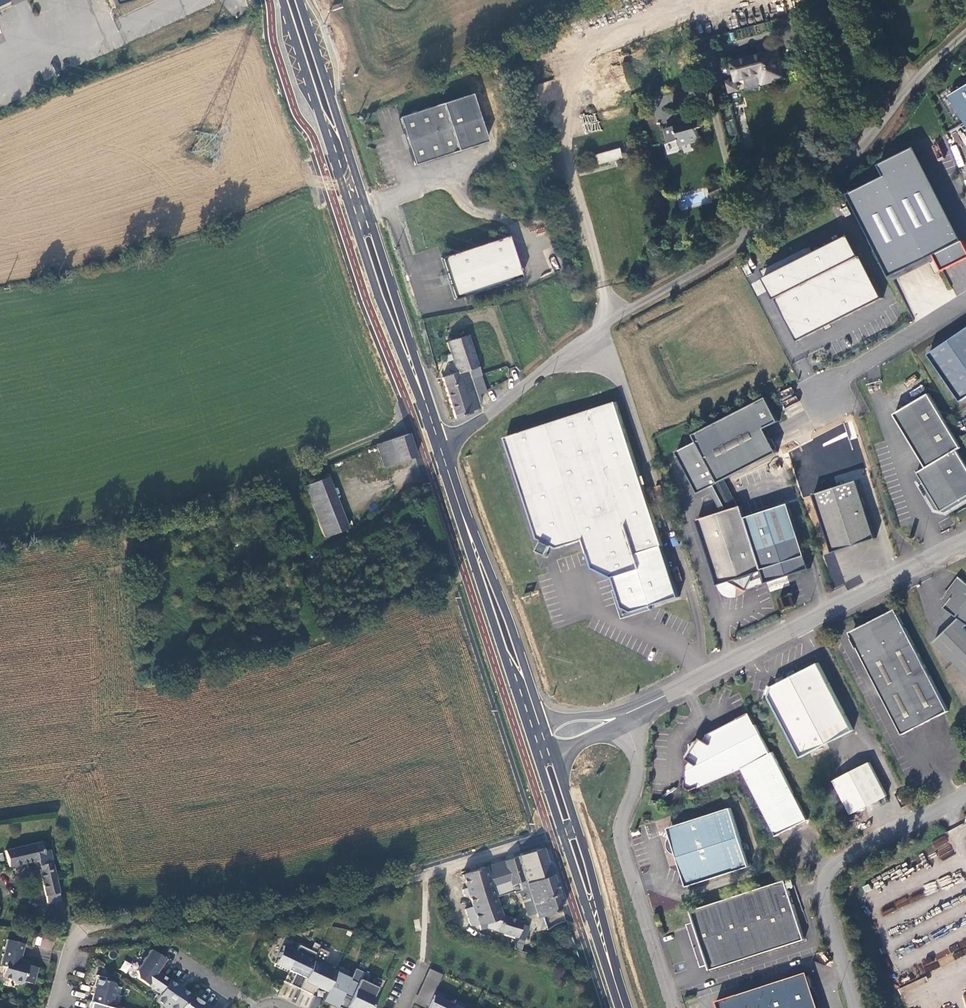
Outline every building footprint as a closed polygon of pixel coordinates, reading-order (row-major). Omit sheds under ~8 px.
[(733,62),(737,81),(762,74),(764,85),(775,82),(776,80),(786,77),(780,52),(759,58),(758,56),(733,62)] [(951,98),(965,124),(965,89),(951,98)] [(397,119),(413,166),(484,142),(469,95),(397,119)] [(682,144),(692,142),(701,140),(698,128),(703,126),(699,112),(685,116),(686,124),(666,129),(669,143),(681,140),(682,144)] [(952,133),(955,145),(965,142),(965,139),(963,130),(952,133)] [(955,145),(950,147),(959,166),(964,164),(955,145)] [(915,146),(879,165),(885,176),(850,194),(894,281),(937,259),(943,271),(965,259),(965,246),(915,146)] [(592,166),(621,158),(618,148),(589,156),(592,166)] [(721,183),(710,187),(714,196),(724,192),(721,183)] [(833,324),(883,298),(851,234),(814,253),(767,277),(766,278),(772,290),(798,341),(825,327),(833,324)] [(508,236),(442,257),(455,299),(522,277),(508,236)] [(764,272),(767,277),(814,253),(811,247),(764,272)] [(772,290),(766,278),(755,284),(761,296),(772,290)] [(965,399),(965,330),(930,355),(962,401),(965,399)] [(480,394),(485,392),(480,375),(470,379),(468,370),(477,367),(467,335),(446,342),(449,354),(445,355),(446,362),(452,360),(456,373),(442,378),(455,418),(471,413),(470,411),(480,408),(478,403),(476,395),(480,394)] [(470,379),(480,375),(477,367),(468,370),(470,379)] [(711,487),(715,484),(778,452),(766,428),(780,421),(768,396),(695,434),(698,440),(678,451),(699,492),(711,487)] [(963,449),(932,396),(897,416),(907,433),(929,470),(920,475),(926,485),(923,487),(937,512),(948,515),(965,504),(965,464),(959,452),(963,449)] [(539,537),(545,540),(549,542),(554,544),(560,547),(585,539),(588,550),(594,567),(614,576),(642,568),(637,553),(663,545),(617,402),(507,437),(539,537)] [(409,433),(379,444),(386,466),(418,456),(409,433)] [(315,512),(325,538),(349,528),(329,475),(305,484),(310,498),(315,512)] [(858,480),(816,494),(834,551),(876,537),(858,480)] [(723,512),(699,520),(720,584),(729,581),(747,589),(755,572),(762,570),(745,517),(742,506),(728,510),(715,484),(711,487),(723,512)] [(307,514),(315,512),(310,498),(302,501),(307,514)] [(745,517),(762,570),(766,582),(787,575),(810,568),(789,503),(745,517)] [(549,542),(545,540),(540,549),(549,554),(554,544),(549,542)] [(642,568),(614,576),(618,588),(624,606),(633,611),(651,605),(680,596),(663,545),(637,553),(642,568)] [(835,587),(842,585),(832,552),(825,554),(835,587)] [(778,587),(787,584),(785,577),(776,579),(778,587)] [(965,627),(965,581),(961,577),(953,588),(945,598),(950,601),(946,607),(960,617),(936,641),(965,672),(965,627)] [(618,588),(614,590),(624,618),(652,609),(651,605),(633,611),(624,606),(618,588)] [(779,598),(782,608),(793,605),(790,595),(779,598)] [(948,711),(896,610),(885,616),(886,618),(853,635),(856,640),(904,734),(945,713),(948,711)] [(852,633),(853,635),(886,618),(885,616),(852,633)] [(854,729),(819,662),(798,673),(790,677),(786,679),(779,683),(774,686),(771,697),(802,756),(854,729)] [(787,672),(790,677),(798,673),(795,668),(787,672)] [(776,678),(779,683),(786,679),(783,674),(776,678)] [(783,770),(774,751),(771,752),(755,721),(750,711),(742,716),(742,718),(709,735),(706,740),(702,736),(701,738),(689,742),(688,758),(693,761),(690,766),(688,778),(686,778),(687,785),(693,790),(742,769),(778,836),(809,819),(783,770)] [(871,761),(835,780),(852,814),(889,795),(871,761)] [(750,866),(732,807),(668,827),(674,843),(671,850),(677,853),(688,886),(750,866)] [(46,844),(35,845),(18,847),(8,850),(11,869),(39,864),(50,906),(65,903),(62,895),(54,853),(47,853),(46,844)] [(544,848),(504,861),(512,884),(525,880),(538,918),(564,910),(544,848)] [(488,929),(496,931),(517,938),(522,922),(502,916),(487,866),(462,874),(478,926),(488,923),(488,929)] [(805,939),(786,879),(693,909),(696,922),(696,930),(696,936),(697,941),(698,944),(698,946),(701,951),(704,955),(707,959),(708,961),(710,962),(712,969),(805,939)] [(34,945),(51,950),(54,941),(37,935),(34,945)] [(24,945),(7,940),(0,966),(4,967),(2,977),(11,980),(14,983),(20,985),(23,983),(24,982),(33,985),(37,968),(27,965),(27,963),(19,960),(24,945)] [(297,954),(284,948),(276,966),(296,976),(291,987),(301,992),(318,956),(300,947),(297,954)] [(329,955),(320,951),(318,956),(301,992),(313,997),(316,989),(327,994),(336,975),(337,975),(339,970),(326,963),(329,955)] [(152,952),(137,973),(138,981),(161,996),(170,983),(158,974),(157,974),(157,971),(164,961),(152,952)] [(124,960),(119,970),(127,974),(132,964),(124,960)] [(166,962),(164,961),(157,971),(157,974),(158,974),(166,962)] [(324,1002),(336,1007),(339,1007),(344,997),(352,1001),(364,975),(356,971),(351,982),(336,975),(324,1002)] [(432,972),(428,979),(440,985),(444,977),(432,972)] [(808,972),(718,1000),(720,1007),(820,1007),(808,972)] [(377,999),(375,998),(379,990),(366,984),(370,977),(364,975),(352,1001),(349,1007),(373,1007),(377,999)] [(96,979),(93,1004),(107,1007),(112,1007),(117,987),(96,979)] [(440,985),(428,979),(425,986),(437,991),(440,985)] [(170,983),(161,996),(157,1002),(166,1007),(183,1007),(191,996),(170,983)] [(437,991),(425,986),(422,992),(434,998),(436,993),(437,991)] [(422,992),(419,999),(431,1005),(434,998),(422,992)] [(429,1007),(454,1007),(444,1002),(446,997),(436,993),(434,998),(431,1005),(429,1007)] [(183,1007),(208,1007),(191,996),(183,1007)] [(339,1007),(349,1007),(352,1001),(344,997),(339,1007)] [(419,999),(416,1006),(420,1007),(429,1007),(431,1005),(419,999)]
